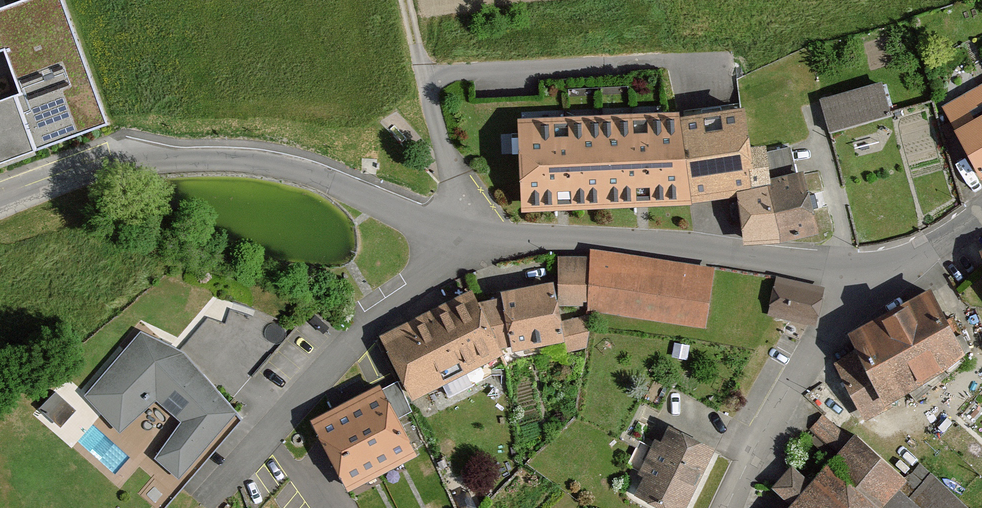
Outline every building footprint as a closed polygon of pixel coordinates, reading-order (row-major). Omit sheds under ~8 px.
[(893,116),(882,82),(819,102),(829,136),(893,116)] [(945,107),(963,142),(981,177),(981,88),(945,107)] [(28,156),(3,97),(0,98),(0,167),(28,156)] [(745,146),(742,108),(671,112),(672,124),(676,202),(738,199),(748,198),(745,146)] [(676,202),(672,124),(516,134),(519,173),(521,212),(676,202)] [(763,144),(745,146),(748,198),(738,199),(742,243),(779,240),(765,152),(763,144)] [(789,147),(765,152),(779,240),(817,233),(803,176),(802,171),(795,173),(789,147)] [(592,256),(590,307),(590,312),(709,329),(718,268),(593,250),(592,256)] [(590,307),(592,256),(562,256),(561,307),(590,307)] [(824,291),(775,280),(767,317),(816,327),(824,291)] [(499,297),(476,301),(501,351),(592,333),(588,317),(562,322),(553,281),(498,292),(499,297)] [(503,355),(501,351),(476,301),(470,290),(385,333),(418,397),(441,386),(445,395),(482,376),(478,368),(503,355)] [(947,323),(933,293),(900,309),(902,314),(847,337),(856,355),(834,364),(869,424),(887,416),(882,402),(897,394),(905,407),(960,369),(956,362),(967,356),(953,321),(947,323)] [(141,331),(84,396),(124,430),(153,398),(183,424),(155,456),(178,476),(234,412),(183,351),(141,331)] [(414,414),(399,382),(316,423),(349,491),(420,457),(402,420),(414,414)] [(60,389),(46,404),(65,422),(79,407),(60,389)] [(922,467),(908,482),(860,438),(854,445),(826,419),(812,434),(844,462),(815,494),(798,480),(784,495),(799,507),(968,507),(922,467)] [(719,454),(672,432),(665,448),(657,444),(641,476),(650,480),(641,499),(660,507),(694,507),(717,457),(719,454)]
